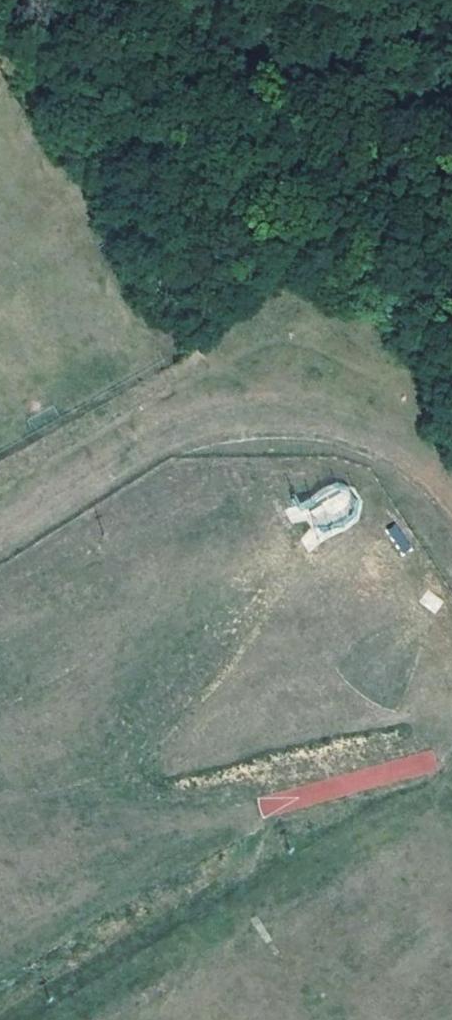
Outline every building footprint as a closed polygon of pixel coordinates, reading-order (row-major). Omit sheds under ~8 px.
[(395,524),(385,531),(402,553),(411,545),(395,524)] [(384,766),(391,785),(438,766),(431,747),(384,766)]
